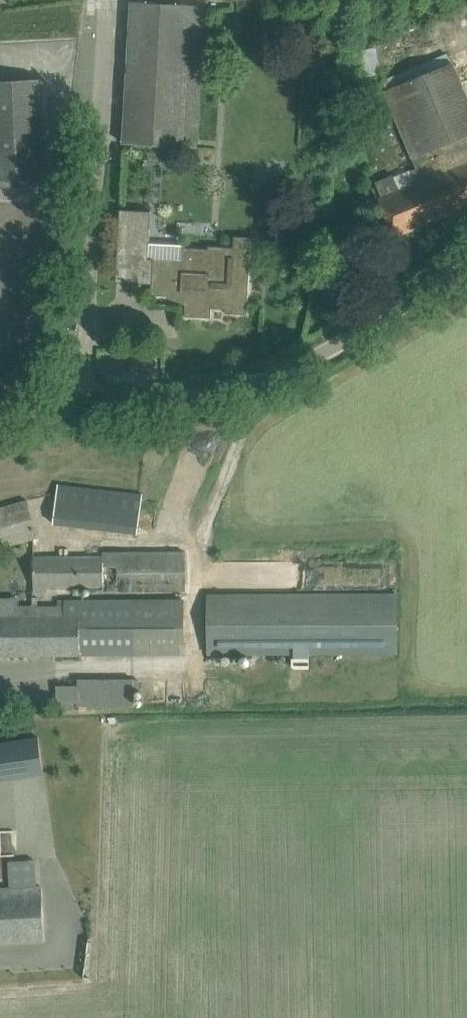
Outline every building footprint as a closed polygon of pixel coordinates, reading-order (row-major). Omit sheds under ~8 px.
[(197,147),(205,6),(133,2),(125,143),(197,147)] [(363,79),(383,72),(375,46),(355,52),(363,79)] [(375,181),(382,197),(380,198),(392,227),(395,235),(466,205),(466,97),(452,62),(388,89),(384,91),(417,168),(393,178),(392,174),(375,181)] [(22,179),(43,178),(42,161),(44,161),(40,79),(0,81),(0,187),(22,186),(22,179)] [(120,209),(118,260),(149,261),(150,242),(152,211),(120,209)] [(153,283),(152,295),(170,296),(170,291),(187,292),(186,304),(186,316),(212,317),(212,308),(226,309),(226,313),(248,314),(252,237),(235,236),(235,247),(209,246),(209,248),(185,246),(185,263),(154,261),(153,283)] [(137,532),(142,492),(57,482),(53,522),(137,532)] [(38,536),(28,500),(0,508),(0,547),(38,536)] [(186,589),(186,551),(103,551),(103,555),(34,556),(34,586),(103,586),(103,590),(186,589)] [(208,654),(398,654),(398,593),(208,593),(208,654)] [(81,654),(184,653),(184,599),(65,600),(65,605),(20,606),(20,614),(0,615),(0,655),(81,654)] [(135,707),(135,679),(78,678),(78,685),(57,685),(57,703),(78,704),(78,706),(135,707)] [(44,772),(38,735),(0,742),(0,779),(44,772)] [(19,942),(43,941),(41,887),(22,887),(0,888),(0,943),(19,942)]
